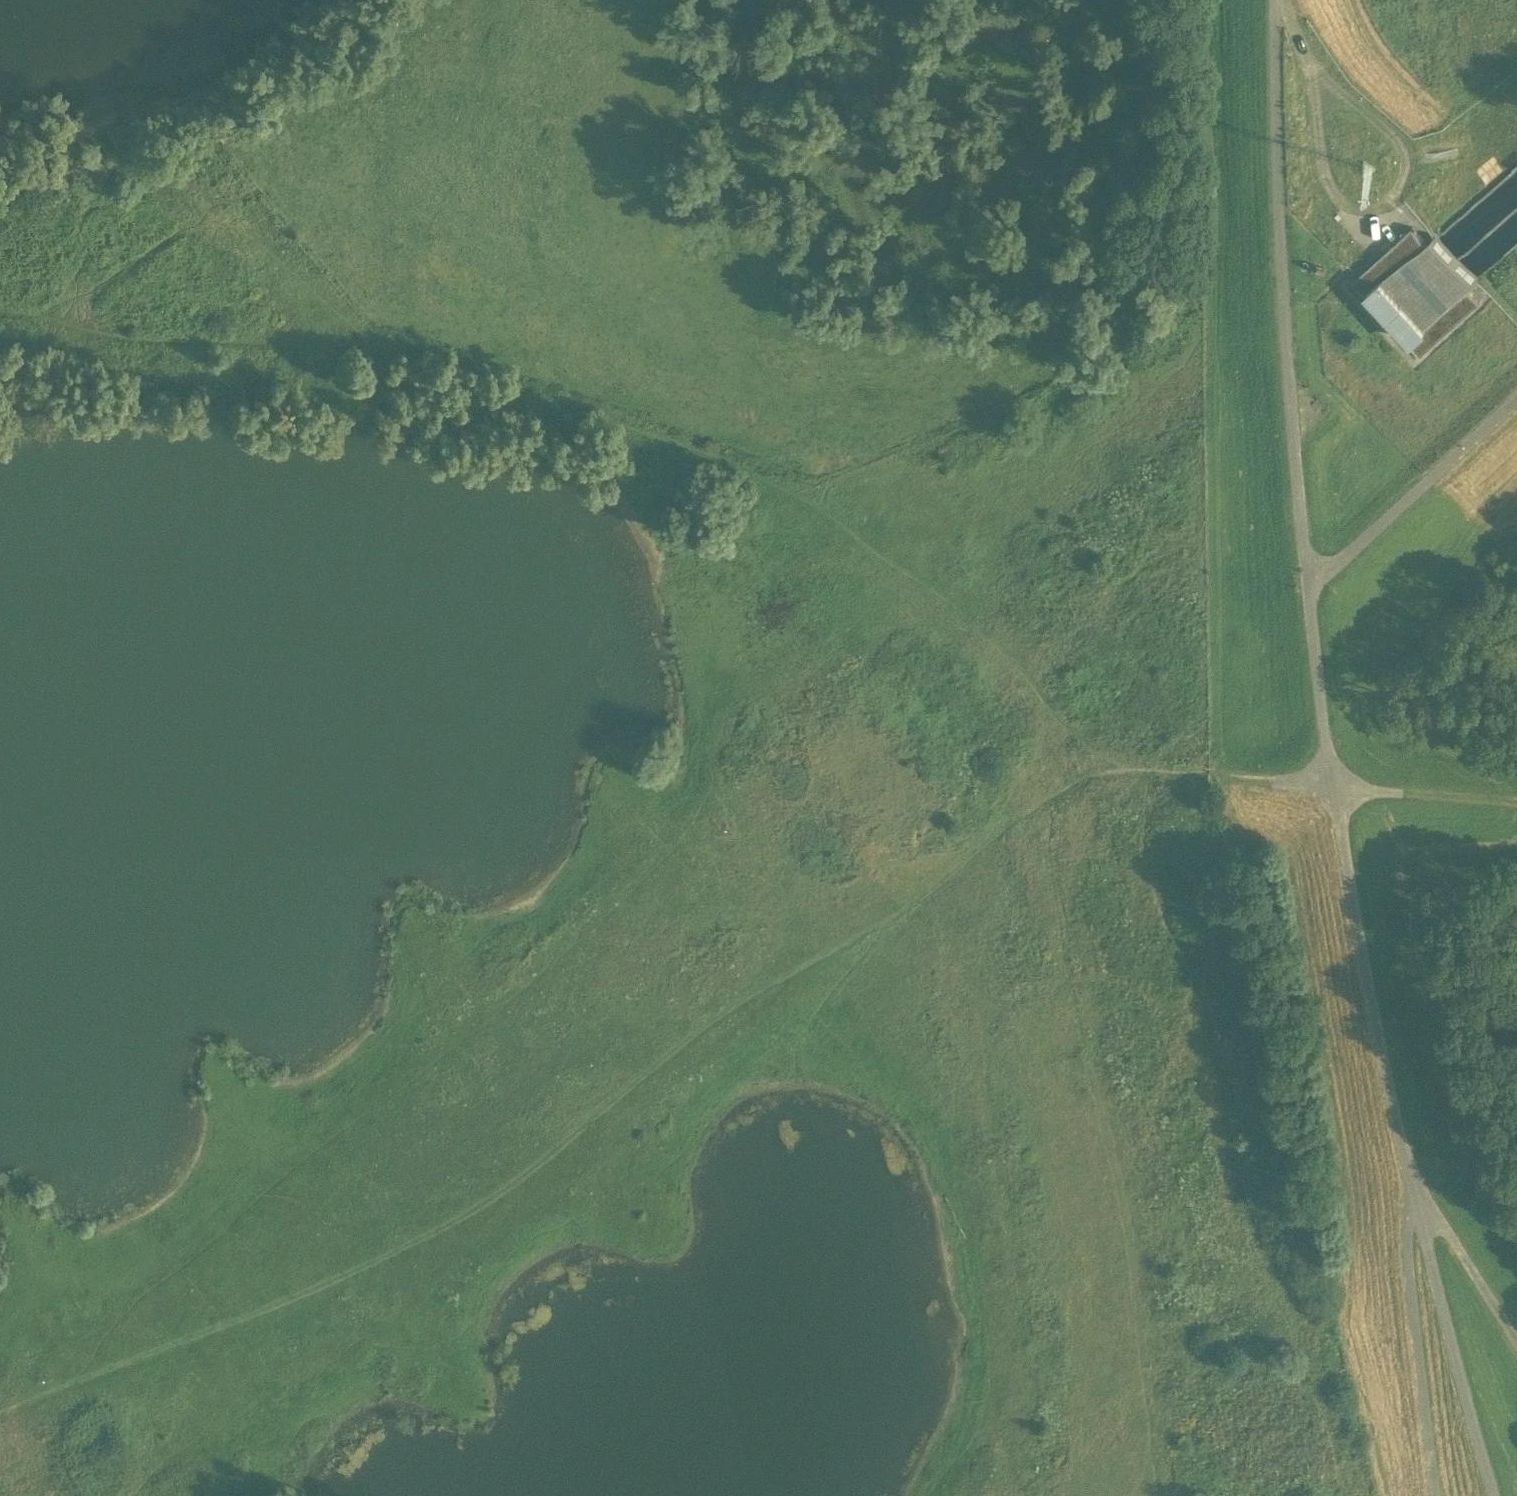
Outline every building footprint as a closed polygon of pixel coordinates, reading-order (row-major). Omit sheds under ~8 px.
[(1366,295),(1408,341),(1406,342),(1419,356),(1479,302),(1467,289),(1478,279),(1434,231),(1423,241),(1411,228),(1352,282),(1365,296),(1366,295)]
